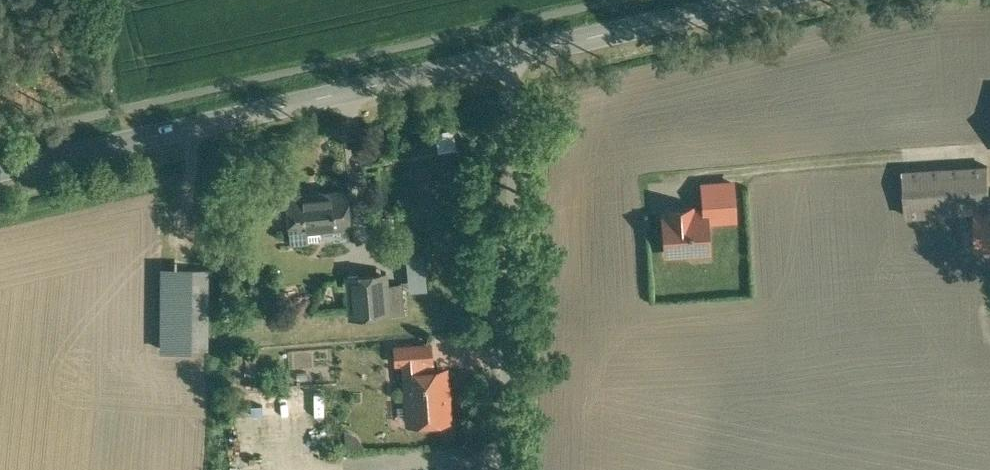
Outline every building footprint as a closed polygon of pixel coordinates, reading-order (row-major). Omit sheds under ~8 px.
[(904,170),(906,215),(975,211),(975,208),(989,208),(989,183),(989,164),(904,170)] [(732,181),(702,183),(704,209),(705,209),(706,219),(734,217),(732,181)] [(346,187),(285,193),(288,234),(307,232),(306,227),(349,224),(346,187)] [(975,208),(975,211),(977,249),(989,248),(989,208),(975,208)] [(704,209),(664,211),(666,252),(689,250),(694,246),(707,245),(706,219),(705,209),(704,209)] [(208,268),(190,267),(189,348),(207,348),(208,268)] [(386,270),(370,271),(373,298),(348,300),(349,316),(390,312),(386,270)] [(370,271),(346,274),(348,300),(373,298),(370,271)] [(430,342),(394,344),(395,361),(429,358),(431,358),(430,342)] [(429,358),(405,360),(407,384),(404,387),(405,399),(408,402),(410,420),(447,417),(444,367),(430,368),(429,358)]
